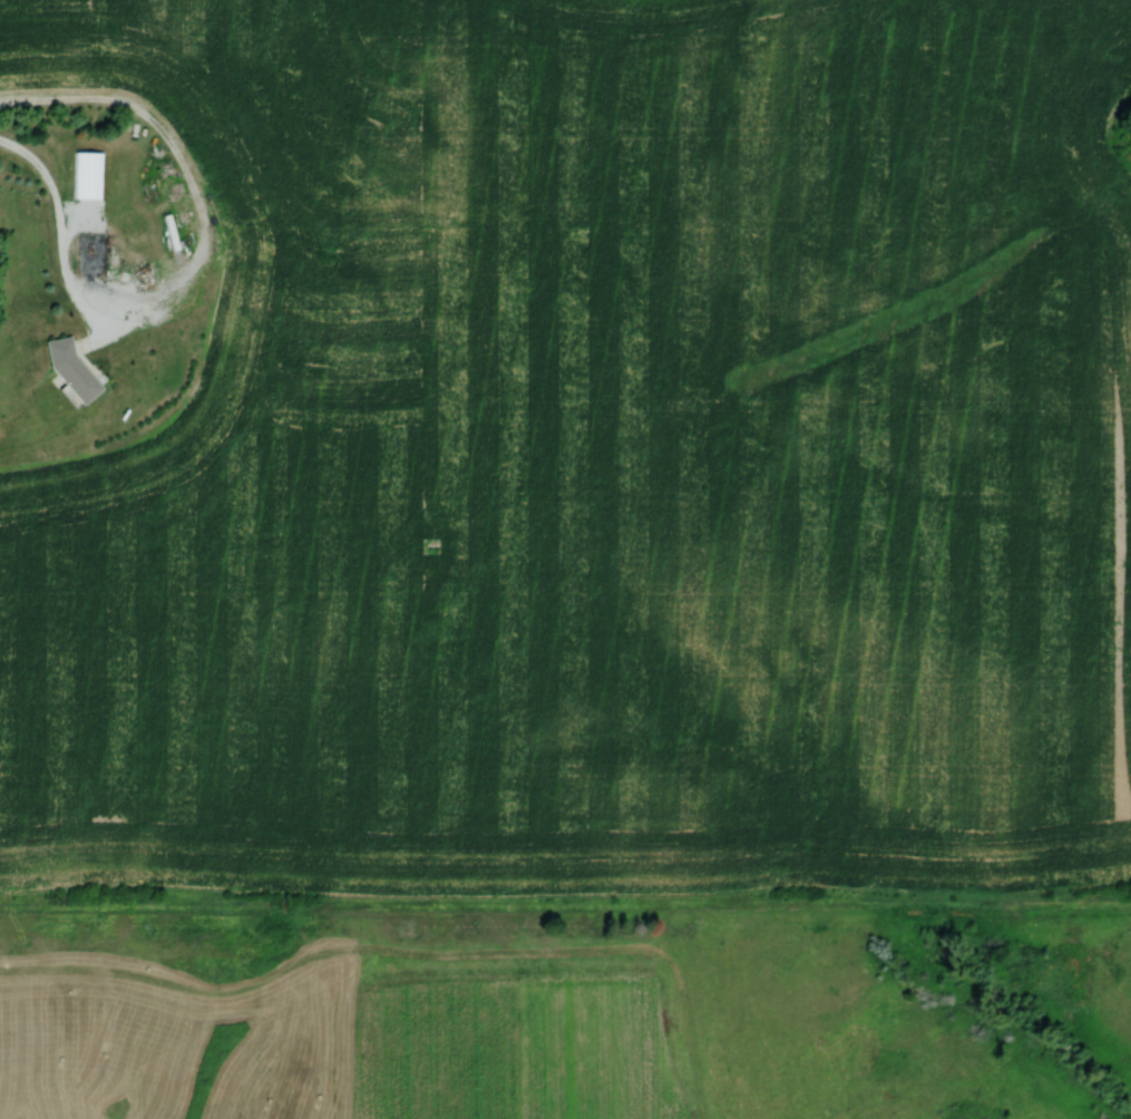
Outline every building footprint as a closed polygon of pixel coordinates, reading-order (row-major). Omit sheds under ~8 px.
[(109,234),(80,234),(80,274),(109,274),(109,234)]
